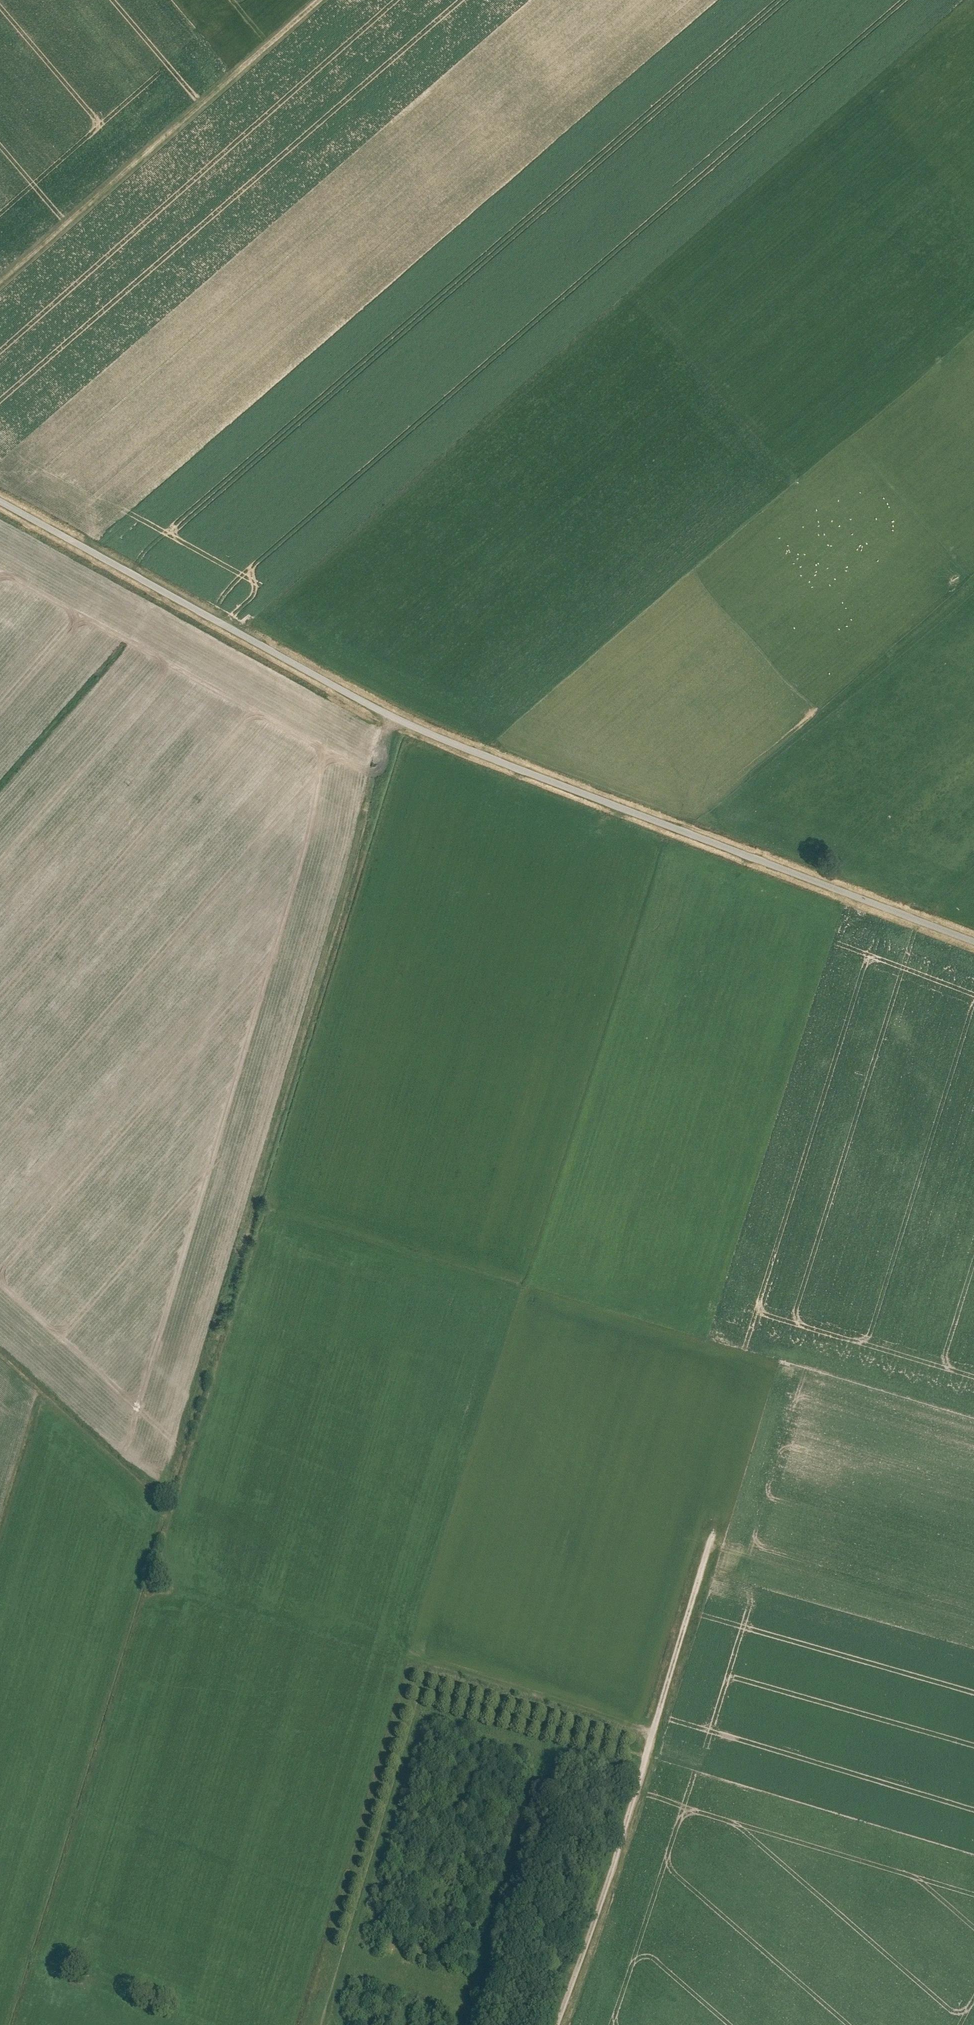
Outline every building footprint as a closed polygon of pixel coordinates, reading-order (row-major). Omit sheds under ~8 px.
[(631,830),(633,824),(620,821),(618,827),(631,830)]
